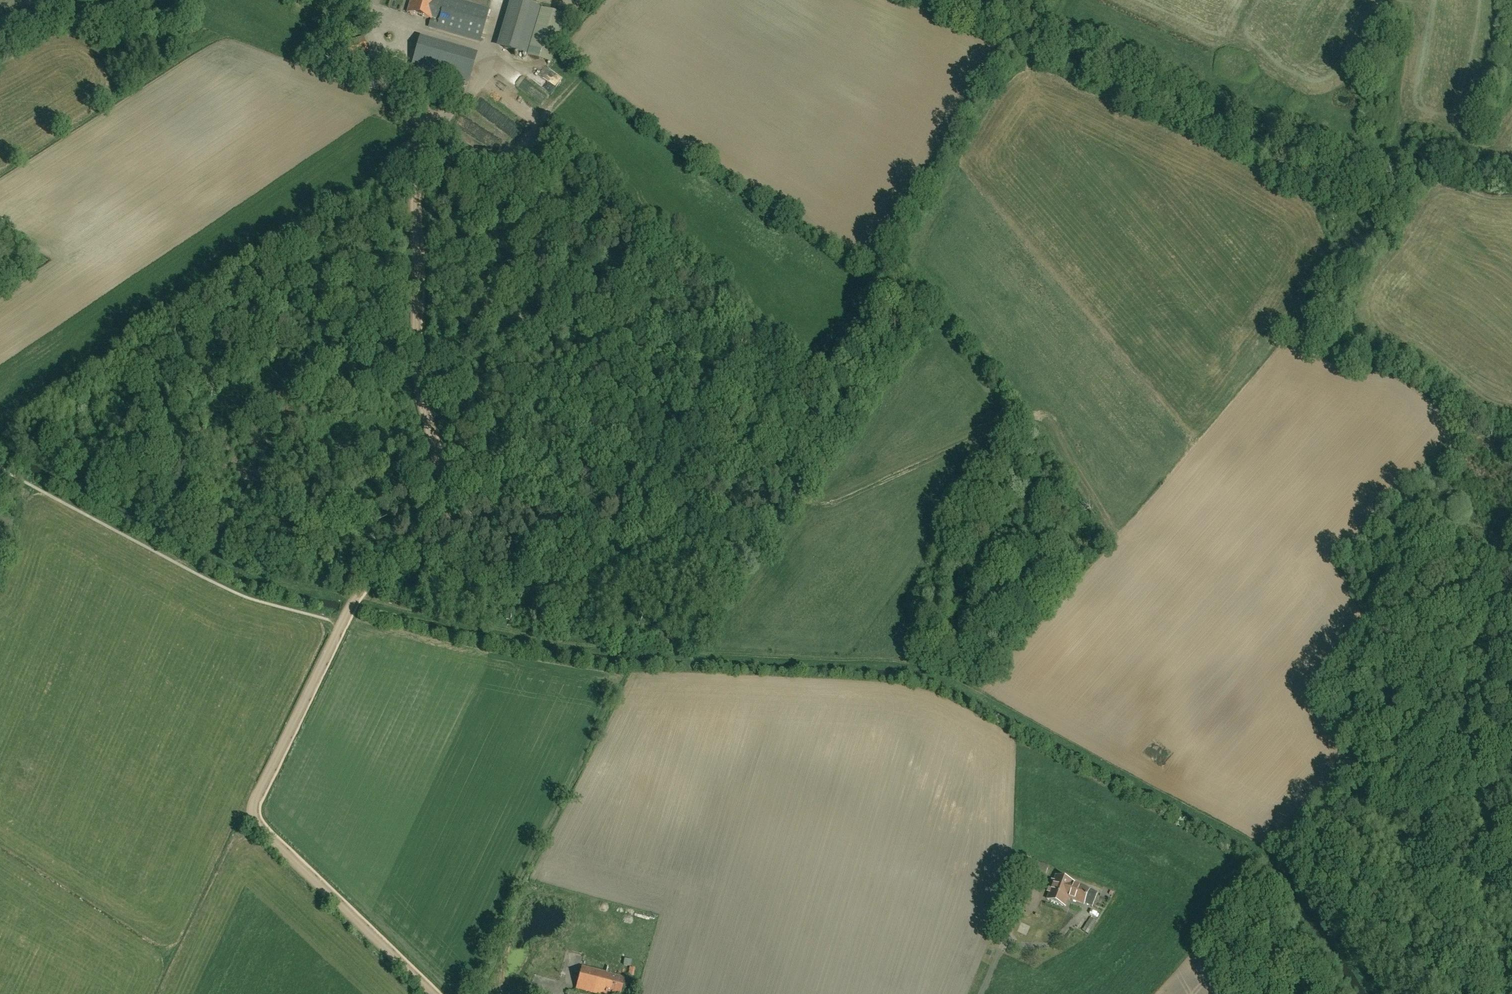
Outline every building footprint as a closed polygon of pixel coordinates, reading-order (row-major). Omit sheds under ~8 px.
[(407,12),(431,19),(431,17),(439,20),(436,29),(480,42),(489,10),(455,0),(411,0),(407,12)] [(501,47),(552,60),(553,57),(547,55),(549,47),(560,50),(569,12),(520,0),(513,0),(501,47)] [(474,61),(418,45),(411,66),(468,83),(474,61)] [(392,113),(407,119),(411,108),(396,103),(392,113)] [(1043,885),(1048,868),(1049,865),(1023,857),(1022,860),(1016,876),(1028,880),(1043,885)] [(1050,893),(1047,899),(1065,906),(1068,898),(1084,904),(1085,901),(1089,889),(1074,884),(1073,884),(1074,883),(1056,876),(1053,884),(1051,884),(1048,892),(1050,893)] [(1086,931),(1092,934),(1100,920),(1094,917),(1086,931)] [(626,985),(623,984),(624,978),(606,973),(614,941),(589,935),(576,989),(598,993),(600,993),(601,993),(602,993),(620,993),(621,993),(624,993),(626,985)]
